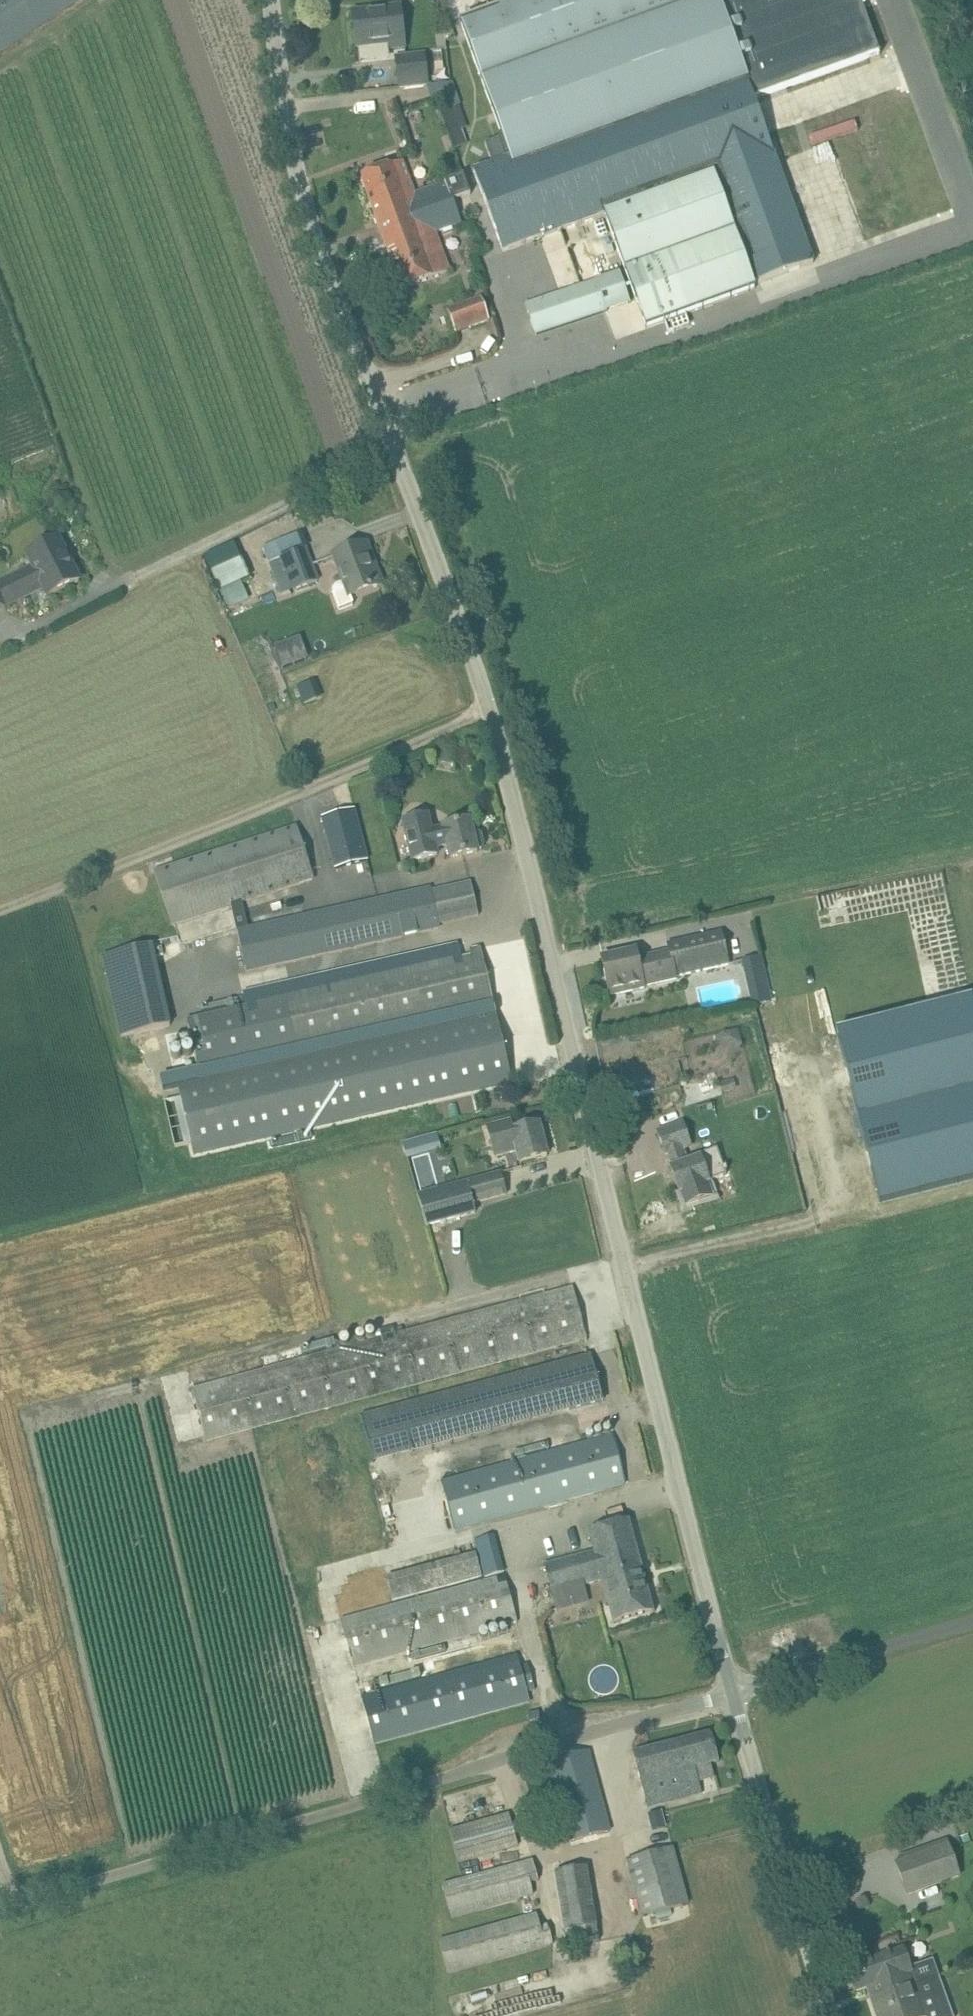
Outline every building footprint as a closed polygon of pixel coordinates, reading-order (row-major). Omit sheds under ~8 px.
[(719,0),(526,0),(461,24),(502,137),(485,143),(492,163),(473,170),(503,251),(522,245),(605,215),(646,328),(755,288),(754,285),(814,263),(754,99),(744,72),(745,72),(719,0)] [(745,72),(744,72),(754,99),(879,53),(860,0),(719,0),(745,72)] [(401,8),(373,11),(353,13),(357,47),(388,44),(388,48),(405,46),(401,8)] [(400,87),(428,84),(424,54),(396,57),(400,87)] [(444,106),(457,104),(453,80),(440,82),(444,106)] [(447,123),(454,145),(466,141),(459,120),(447,123)] [(823,141),(857,131),(855,121),(808,134),(812,149),(786,156),(793,182),(831,171),(823,141)] [(455,205),(447,185),(446,182),(415,194),(403,161),(361,176),(387,249),(436,232),(462,223),(455,205)] [(463,179),(447,185),(455,205),(471,199),(463,179)] [(450,272),(436,232),(387,249),(402,289),(450,272)] [(536,335),(630,303),(620,272),(526,303),(536,335)] [(481,298),(447,310),(455,333),(489,320),(481,298)] [(40,548),(27,554),(34,567),(20,574),(20,573),(0,583),(0,592),(7,606),(30,594),(29,591),(43,584),(49,596),(79,581),(58,539),(40,548)] [(366,544),(348,551),(334,556),(344,582),(340,582),(336,584),(333,587),(333,592),(333,594),(339,609),(352,604),(353,605),(354,604),(351,596),(382,584),(366,544)] [(306,549),(282,558),(269,563),(281,595),(318,581),(306,549)] [(248,599),(240,581),(248,577),(239,558),(210,571),(227,609),(248,599)] [(284,689),(275,693),(280,707),(290,703),(284,689)] [(369,859),(355,810),(321,819),(335,868),(369,859)] [(443,827),(444,829),(434,831),(430,814),(402,821),(412,862),(439,855),(437,847),(448,844),(451,858),(478,852),(470,820),(443,827)] [(232,906),(237,931),(248,928),(242,902),(313,879),(296,826),(155,871),(172,925),(232,906)] [(430,888),(248,928),(237,931),(246,971),(439,928),(438,924),(479,915),(471,882),(431,891),(430,888)] [(730,965),(723,932),(668,944),(670,952),(638,959),(637,952),(602,959),(610,995),(678,980),(678,976),(730,965)] [(297,1046),(493,1002),(494,1002),(481,947),(470,950),(471,956),(462,958),(458,943),(243,991),(246,1006),(187,1019),(188,1027),(197,1062),(198,1068),(199,1070),(297,1046)] [(170,1026),(152,945),(103,956),(121,1037),(170,1026)] [(751,1004),(772,999),(761,955),(740,961),(751,1004)] [(836,1033),(878,1198),(879,1203),(972,1179),(972,999),(836,1033)] [(165,1090),(179,1086),(179,1085),(495,1013),(493,1002),(297,1046),(199,1070),(198,1068),(176,1074),(162,1077),(164,1087),(165,1090)] [(499,1031),(495,1013),(179,1085),(179,1086),(181,1097),(191,1143),(193,1152),(315,1124),(490,1084),(510,1080),(499,1031)] [(511,1121),(488,1127),(496,1156),(517,1151),(521,1163),(547,1156),(539,1124),(513,1131),(511,1121)] [(683,1123),(658,1132),(666,1154),(668,1153),(673,1168),(671,1169),(679,1192),(727,1174),(717,1148),(698,1155),(700,1159),(687,1163),(681,1148),(690,1145),(683,1123)] [(405,1158),(440,1148),(435,1133),(401,1142),(405,1158)] [(506,1194),(501,1173),(418,1195),(426,1226),(475,1213),(473,1203),(506,1194)] [(337,1350),(193,1389),(205,1435),(206,1440),(245,1430),(253,1428),(357,1400),(567,1344),(586,1339),(572,1287),(553,1292),(395,1335),(394,1327),(373,1332),(375,1340),(337,1350)] [(303,1359),(337,1350),(334,1339),(300,1347),(303,1359)] [(592,1358),(358,1409),(369,1457),(603,1407),(592,1358)] [(613,1435),(593,1441),(442,1482),(454,1530),(625,1483),(613,1435)] [(629,1520),(610,1525),(589,1531),(595,1551),(544,1565),(552,1594),(602,1580),(614,1622),(653,1611),(629,1520)] [(485,1577),(504,1572),(494,1535),(475,1540),(485,1577)] [(393,1600),(482,1576),(476,1554),(387,1578),(393,1600)] [(504,1575),(496,1577),(341,1620),(354,1666),(517,1622),(504,1575)] [(362,1697),(375,1743),(530,1701),(527,1690),(529,1689),(529,1692),(535,1690),(528,1664),(520,1666),(517,1655),(362,1697)] [(702,1793),(695,1768),(719,1762),(711,1734),(633,1754),(648,1807),(702,1793)] [(609,1832),(593,1771),(588,1751),(550,1761),(570,1841),(609,1832)] [(547,1776),(544,1767),(525,1773),(527,1783),(535,1814),(555,1805),(547,1776)] [(651,1828),(664,1826),(661,1811),(648,1814),(651,1828)] [(509,1814),(450,1830),(459,1862),(518,1846),(509,1814)] [(900,1860),(896,1861),(908,1895),(960,1877),(947,1839),(899,1856),(900,1860)] [(628,1860),(633,1879),(643,1916),(688,1904),(673,1848),(628,1860)] [(539,1880),(533,1860),(443,1885),(452,1917),(533,1895),(530,1883),(539,1880)] [(595,1940),(590,1868),(557,1870),(562,1942),(595,1940)] [(536,1914),(440,1941),(448,1972),(553,1943),(548,1925),(540,1927),(536,1914)] [(903,1950),(847,1970),(855,1992),(881,1982),(884,1990),(894,1986),(896,1991),(939,1976),(933,1958),(909,1966),(903,1950)] [(867,1988),(877,2015),(953,2015),(939,1976),(896,1991),(894,1986),(884,1990),(881,1982),(867,1988)]
